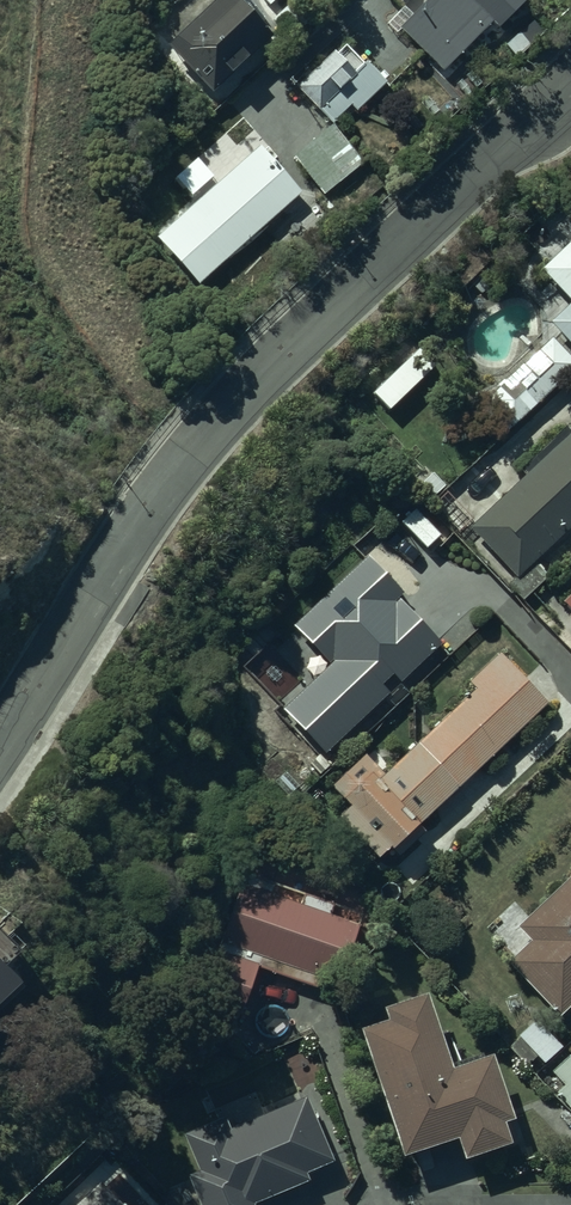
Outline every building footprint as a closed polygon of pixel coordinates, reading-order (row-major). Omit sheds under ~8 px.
[(168,49),(212,96),(272,40),(269,37),(279,27),(269,17),(265,21),(246,0),(243,0),(238,4),(234,0),(219,0),(168,49)] [(443,73),(492,25),(498,31),(529,0),(431,0),(414,17),(404,7),(386,25),(397,35),(401,31),(443,73)] [(334,54),(297,90),(319,112),(320,111),(333,125),(352,107),(358,113),(387,84),(366,62),(363,65),(345,47),(336,56),(334,54)] [(296,156),(294,159),(325,196),(363,164),(331,126),(323,133),(316,124),(289,147),(296,156)] [(158,239),(200,285),(301,196),(259,149),(158,239)] [(540,271),(570,305),(570,243),(540,271)] [(550,325),(570,348),(570,306),(550,325)] [(511,430),(570,373),(570,362),(551,340),(486,402),(511,430)] [(535,564),(570,530),(570,433),(567,429),(520,472),(525,477),(469,530),(515,579),(508,585),(523,601),(548,578),(535,564)] [(404,594),(370,558),(295,630),(331,668),(284,713),(325,756),(388,695),(381,687),(392,676),(400,685),(441,646),(397,600),(404,594)] [(563,605),(570,613),(570,597),(563,605)] [(418,828),(548,704),(500,654),(469,684),(476,692),(385,778),(365,757),(332,789),(351,809),(339,821),(380,863),(391,852),(398,860),(424,835),(418,828)] [(189,997),(240,1015),(258,967),(316,990),(320,979),(336,985),(362,917),(247,874),(220,951),(207,947),(189,997)] [(517,929),(531,943),(509,965),(559,1018),(570,1006),(570,878),(517,929)] [(387,1027),(360,1036),(403,1162),(455,1144),(462,1165),(508,1149),(501,1127),(513,1123),(491,1060),(452,1073),(427,999),(383,1014),(387,1027)] [(552,1073),(565,1087),(556,1095),(570,1111),(570,1060),(569,1058),(552,1073)] [(308,1185),(304,1177),(332,1166),(306,1101),(226,1133),(220,1119),(183,1134),(198,1174),(188,1178),(198,1204),(256,1204),(308,1185)]
